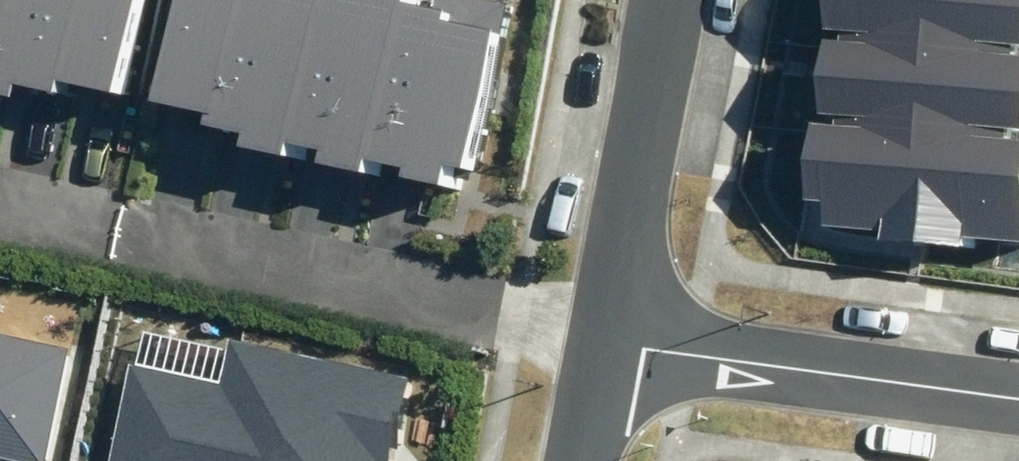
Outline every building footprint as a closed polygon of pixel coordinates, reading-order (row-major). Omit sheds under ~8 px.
[(90,0),(0,0),(0,97),(9,99),(13,82),(69,94),(71,83),(90,0)] [(71,83),(125,95),(145,0),(90,0),(71,83)] [(230,0),(171,0),(148,98),(204,111),(230,0)] [(204,111),(201,124),(239,132),(236,146),(292,159),(295,145),(328,0),(230,0),(204,111)] [(295,145),(318,150),(315,162),(378,176),(381,163),(416,6),(417,0),(328,0),(295,145)] [(416,6),(381,163),(398,167),(396,177),(464,191),(505,3),(491,0),(434,0),(432,10),(416,6)] [(839,39),(1009,54),(1011,42),(1018,42),(1018,0),(826,0),(824,28),(840,30),(839,39)] [(835,122),(1006,136),(1007,128),(1018,129),(1018,55),(1009,54),(839,39),(822,37),(816,111),(836,113),(835,122)] [(1018,240),(1018,137),(1006,136),(835,122),(806,119),(799,201),(819,203),(817,228),(877,233),(876,238),(972,247),(973,236),(1018,240)] [(71,347),(0,332),(0,458),(13,460),(47,460),(71,347)] [(107,460),(392,460),(411,377),(228,337),(218,383),(129,363),(107,460)]
